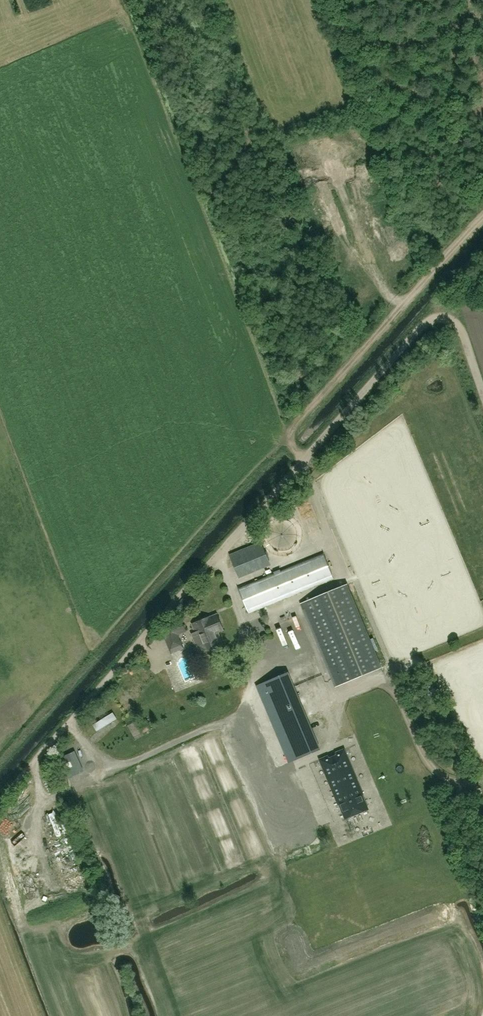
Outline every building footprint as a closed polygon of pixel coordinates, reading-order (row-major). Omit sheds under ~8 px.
[(324,553),(238,588),(248,613),(334,578),(324,553)] [(382,668),(347,584),(301,603),(336,687),(382,668)] [(199,654),(206,651),(207,655),(212,656),(219,653),(222,649),(220,645),(223,644),(218,632),(223,630),(217,614),(212,616),(193,623),(196,631),(191,633),(199,654)] [(181,621),(164,628),(174,653),(183,649),(176,631),(184,628),(181,621)] [(172,659),(165,661),(167,667),(174,665),(172,659)] [(288,762),(320,749),(289,672),(256,686),(288,762)] [(126,693),(131,687),(127,683),(122,689),(126,693)] [(91,733),(104,718),(100,714),(86,729),(91,733)] [(139,723),(143,732),(151,729),(147,720),(139,723)] [(339,802),(337,803),(338,804),(339,803),(346,818),(368,809),(362,794),(363,793),(361,793),(344,751),(345,750),(345,749),(336,753),(337,756),(330,759),(329,756),(319,760),(320,761),(321,760),(339,802)]
